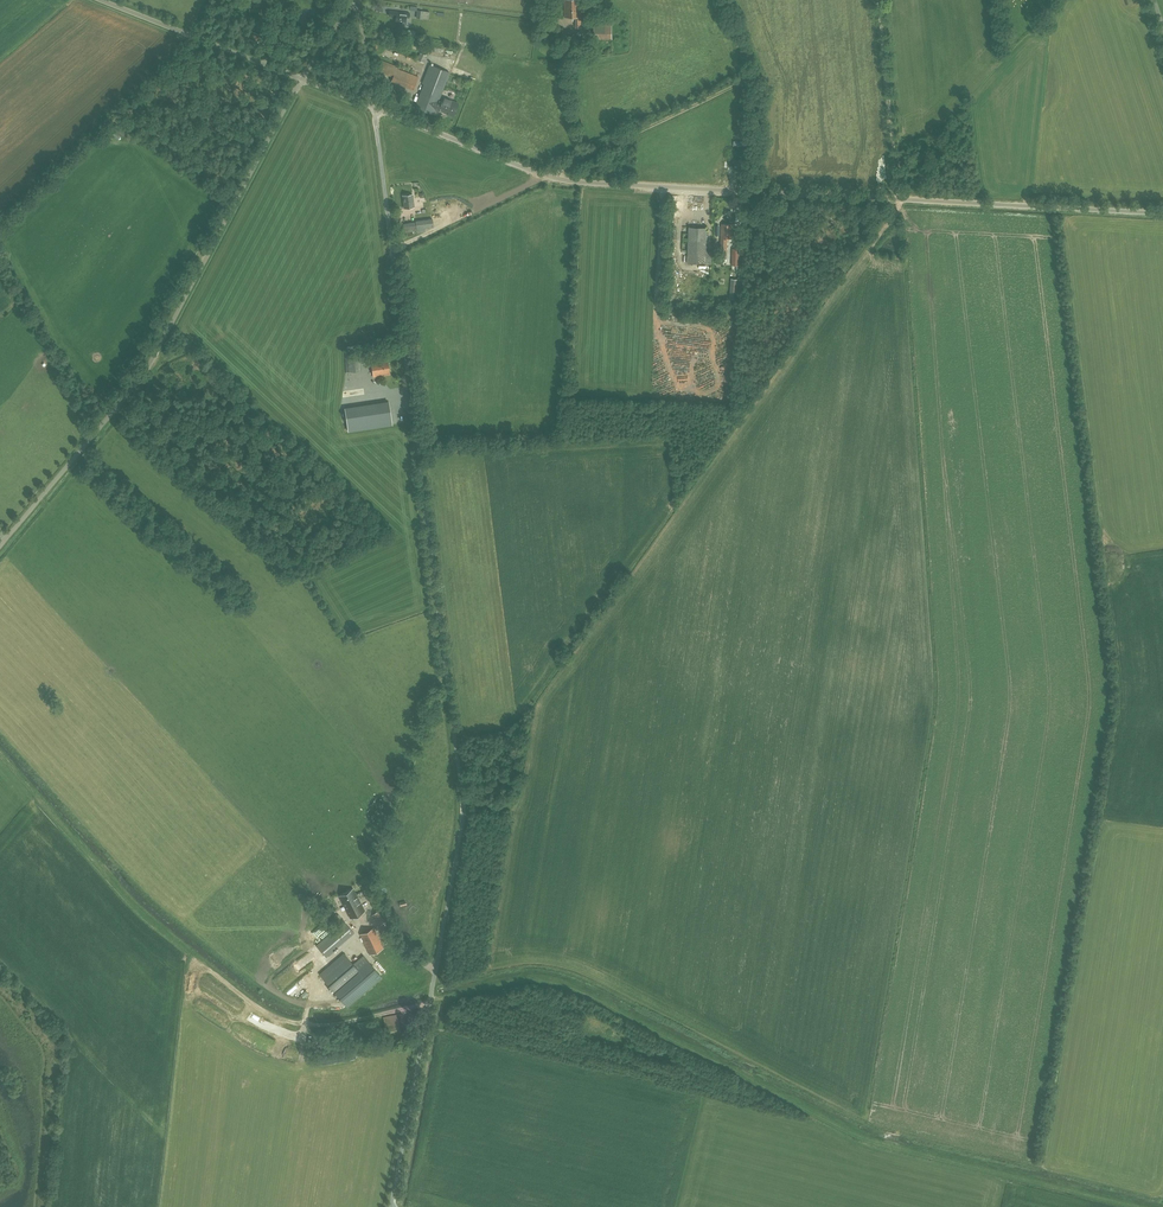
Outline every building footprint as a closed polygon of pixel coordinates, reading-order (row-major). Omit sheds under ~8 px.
[(581,27),(581,0),(565,0),(565,17),(576,17),(576,27),(581,27)] [(418,8),(411,7),(411,10),(417,11),(416,18),(423,19),(424,11),(417,10),(418,8)] [(410,13),(389,11),(389,15),(396,16),(395,21),(399,22),(399,25),(405,26),(405,21),(406,21),(406,17),(409,17),(410,13)] [(600,17),(601,22),(594,22),(594,40),(612,39),(612,22),(612,17),(600,17)] [(573,48),(581,40),(574,33),(567,41),(573,48)] [(424,62),(426,56),(421,53),(418,60),(424,62)] [(379,60),(375,70),(393,77),(396,68),(397,67),(379,60)] [(421,94),(416,107),(433,114),(434,109),(438,111),(439,110),(447,114),(452,101),(443,97),(442,100),(442,101),(438,100),(439,98),(449,72),(430,64),(422,83),(425,84),(422,91),(421,94)] [(418,77),(414,75),(409,88),(413,90),(418,77)] [(405,98),(392,93),(388,104),(401,109),(405,98)] [(452,101),(447,114),(453,116),(458,103),(452,101)] [(404,208),(414,207),(412,194),(403,195),(404,208)] [(416,220),(416,222),(404,224),(405,232),(417,231),(417,227),(434,225),(433,218),(427,219),(416,220)] [(733,238),(733,224),(721,224),(721,246),(727,246),(727,238),(733,238)] [(712,251),(706,251),(707,228),(689,227),(687,262),(711,263),(712,251)] [(741,265),(741,249),(732,248),(732,265),(741,265)] [(738,299),(740,279),(731,278),(729,298),(738,299)] [(360,371),(360,353),(348,353),(348,371),(360,371)] [(373,377),(390,374),(388,358),(371,361),(373,377)] [(348,431),(392,424),(389,402),(348,408),(345,408),(346,417),(348,431)] [(513,791),(502,790),(500,798),(512,800),(513,791)] [(347,893),(357,915),(366,910),(356,888),(347,893)] [(357,915),(347,893),(340,896),(343,902),(344,901),(352,917),(357,915)] [(381,924),(386,920),(391,915),(382,906),(372,915),(381,924)] [(354,933),(344,921),(316,945),(326,957),(354,933)] [(383,948),(374,927),(360,934),(370,954),(383,948)] [(345,954),(320,975),(338,995),(372,965),(364,955),(354,964),(345,954)] [(291,968),(294,973),(304,968),(301,962),(291,968)] [(376,966),(340,994),(348,1004),(384,976),(376,966)] [(401,1035),(397,1015),(383,1017),(387,1038),(401,1035)] [(255,1024),(275,1032),(277,1025),(257,1018),(255,1024)]
